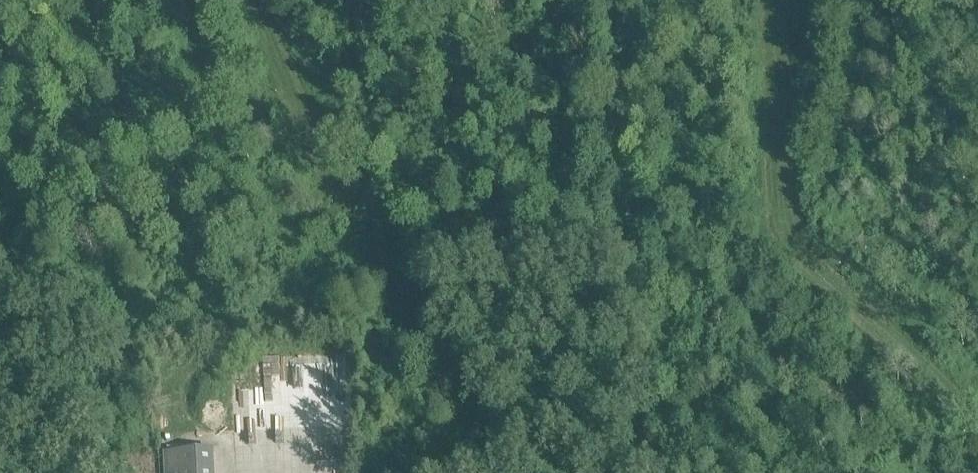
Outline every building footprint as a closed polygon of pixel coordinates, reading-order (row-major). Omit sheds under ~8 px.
[(165,472),(214,472),(213,450),(164,453),(165,472)]
